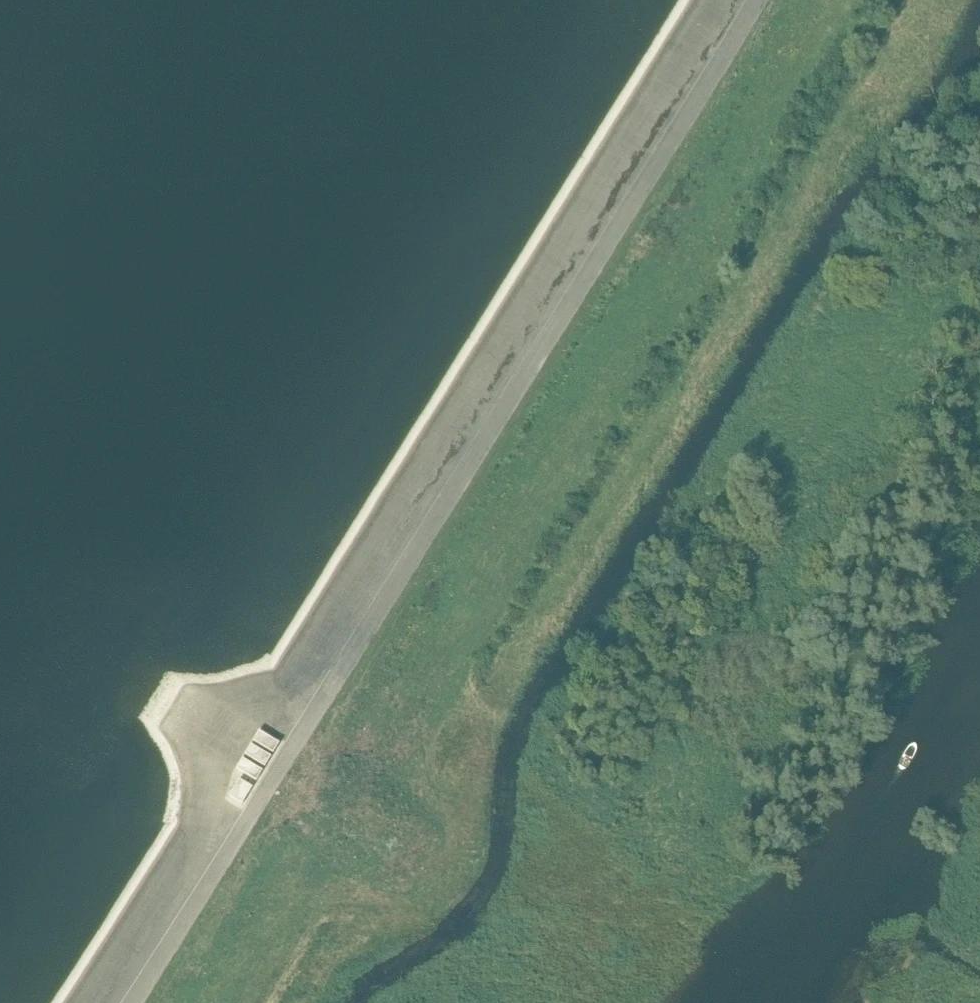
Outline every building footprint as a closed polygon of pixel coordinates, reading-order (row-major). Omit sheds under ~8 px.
[(274,752),(280,743),(262,731),(256,740),(274,752)] [(266,764),(271,755),(253,744),(248,753),(266,764)] [(257,779),(263,769),(245,757),(239,768),(257,779)] [(239,777),(229,793),(243,801),(253,785),(239,777)]
